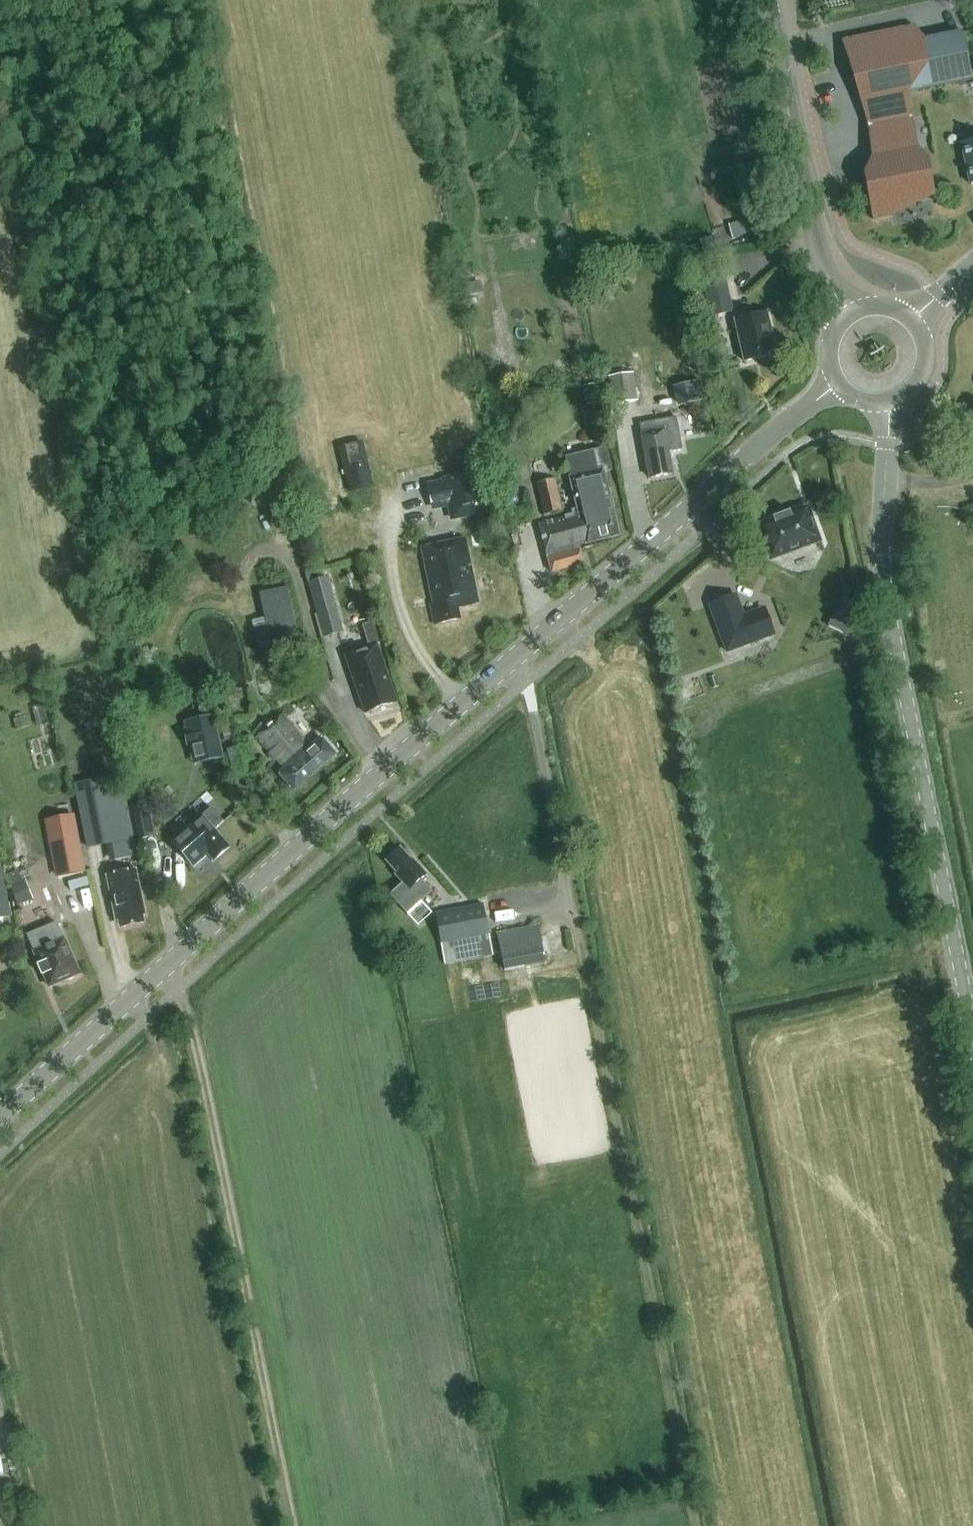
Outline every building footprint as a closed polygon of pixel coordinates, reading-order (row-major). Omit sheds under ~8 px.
[(877,176),(868,177),(867,173),(865,174),(874,219),(891,215),(888,201),(930,193),(931,195),(933,194),(926,162),(924,162),(925,166),(919,167),(904,94),(972,80),(962,31),(913,41),(910,26),(844,40),(846,47),(863,103),(869,102),(877,176)] [(971,185),(972,184),(972,141),(962,143),(971,185)] [(702,281),(710,318),(734,312),(726,276),(702,281)] [(464,283),(467,301),(483,298),(480,280),(464,283)] [(744,363),(776,356),(766,313),(734,320),(744,363)] [(612,405),(638,401),(633,373),(608,377),(612,405)] [(649,479),(672,475),(668,453),(672,453),(668,430),(661,431),(659,425),(645,427),(646,434),(641,434),(649,479)] [(338,447),(343,469),(350,494),(374,488),(362,441),(338,447)] [(606,447),(565,457),(570,477),(569,477),(577,509),(572,511),(572,514),(564,516),(538,523),(552,573),(584,563),(579,546),(619,535),(604,472),(611,470),(606,447)] [(441,478),(442,480),(448,507),(451,521),(481,515),(479,508),(484,507),(476,470),(441,478)] [(448,507),(442,480),(427,483),(433,510),(448,507)] [(537,484),(544,516),(562,512),(555,480),(537,484)] [(770,560),(821,541),(808,505),(757,525),(770,560)] [(430,603),(435,624),(460,619),(458,608),(479,604),(465,538),(421,547),(433,602),(430,603)] [(337,610),(328,577),(309,582),(317,615),(337,610)] [(290,587),(260,593),(271,645),(301,639),(290,587)] [(737,594),(709,604),(726,652),(775,634),(765,607),(744,615),(737,594)] [(397,703),(377,645),(345,656),(365,714),(366,714),(371,716),(377,714),(379,709),(397,703)] [(284,715),(270,727),(265,722),(256,730),(260,735),(257,739),(277,762),(278,761),(284,769),(278,774),(293,791),(335,755),(320,738),(310,746),(284,715)] [(212,716),(185,721),(187,729),(184,730),(187,744),(190,743),(194,764),(221,759),(212,716)] [(122,791),(92,797),(102,844),(132,838),(122,791)] [(212,810),(202,818),(173,843),(194,867),(208,855),(213,861),(228,848),(213,830),(222,822),(212,810)] [(56,851),(79,846),(73,815),(50,819),(56,851)] [(390,894),(407,914),(432,891),(421,879),(426,875),(417,865),(415,866),(400,849),(386,861),(397,873),(395,875),(403,883),(390,894)] [(0,865),(0,919),(12,917),(7,889),(5,889),(0,865)] [(139,917),(145,916),(136,874),(107,880),(116,921),(122,920),(123,928),(141,924),(139,917)] [(482,903),(435,912),(445,965),(492,956),(482,903)] [(79,974),(64,939),(57,922),(27,935),(40,964),(38,965),(42,975),(44,975),(49,986),(65,979),(69,980),(73,978),(76,975),(79,974)] [(538,925),(497,933),(505,972),(546,963),(538,925)] [(9,1446),(0,1400),(0,1448),(9,1446)]
